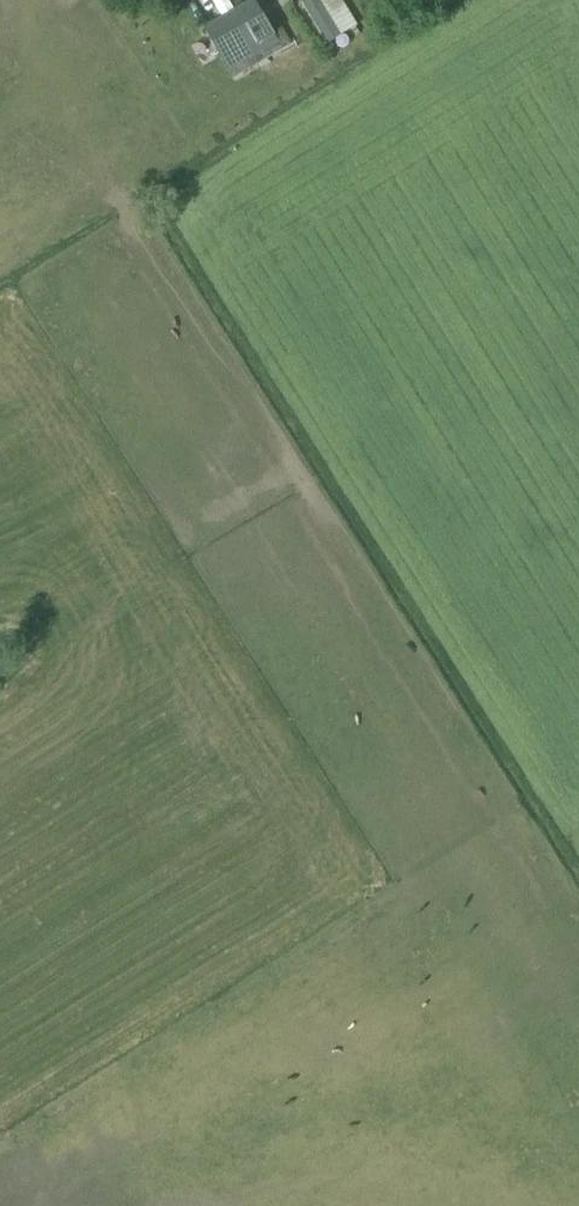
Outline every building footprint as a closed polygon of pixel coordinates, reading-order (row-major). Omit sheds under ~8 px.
[(267,23),(254,0),(253,0),(204,28),(232,78),(290,45),(275,19),(267,23)] [(319,0),(302,0),(300,1),(326,45),(341,36),(319,0)]
